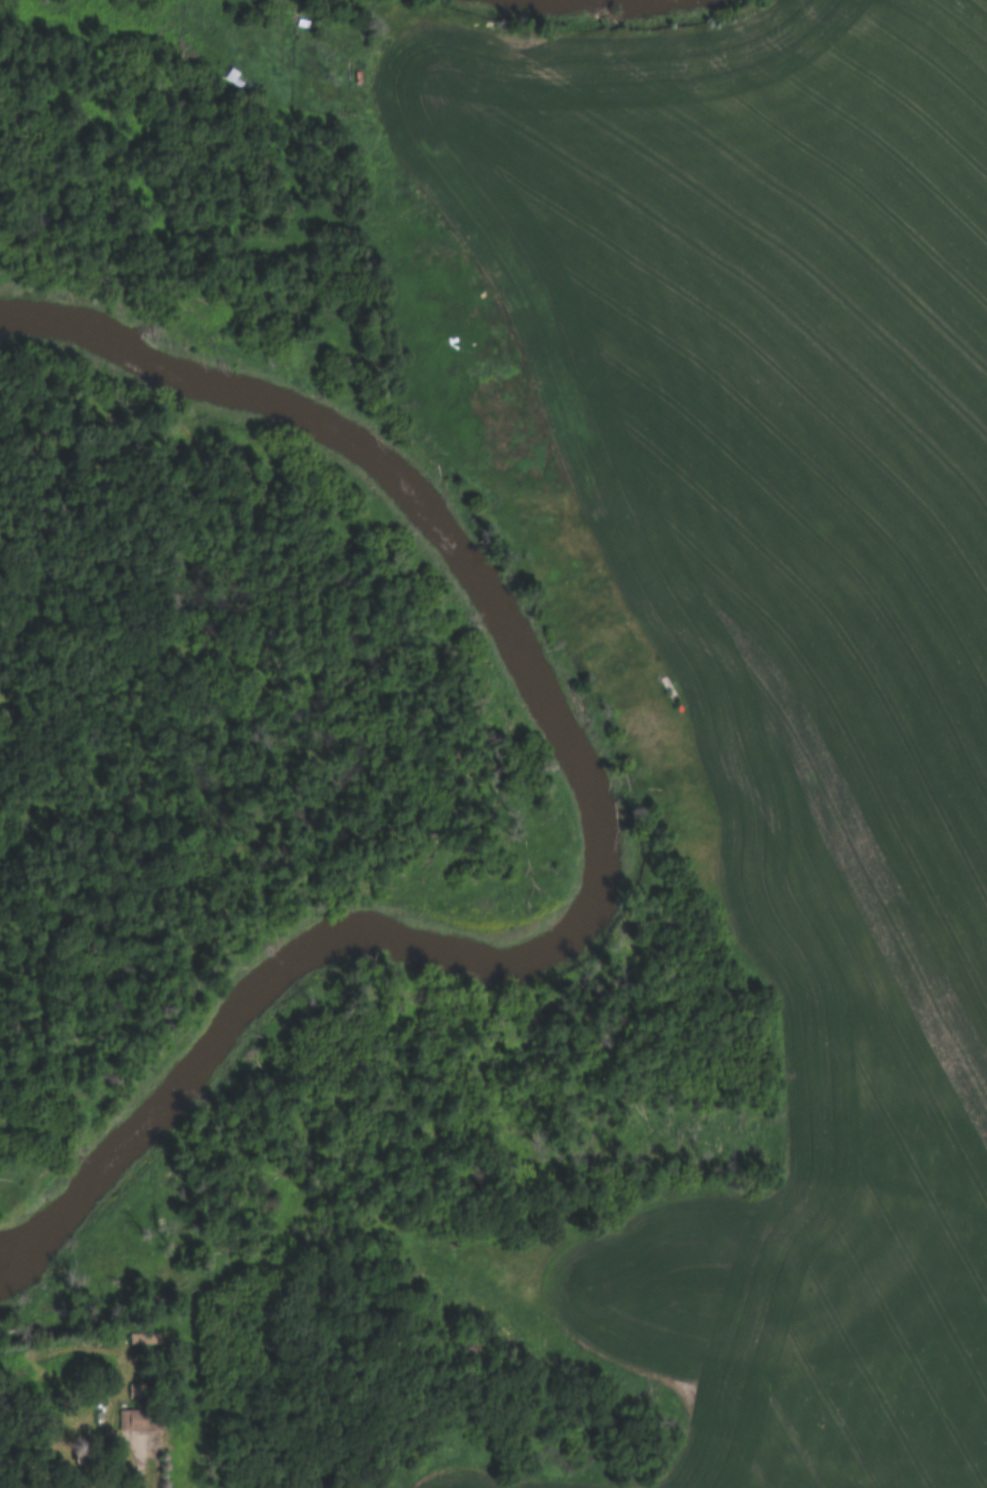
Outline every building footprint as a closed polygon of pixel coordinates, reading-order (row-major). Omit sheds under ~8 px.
[(263,83),(228,70),(222,85),(257,99),(263,83)] [(124,1399),(143,1399),(143,1384),(124,1384),(124,1399)] [(159,1431),(159,1409),(114,1409),(114,1431),(159,1431)]
